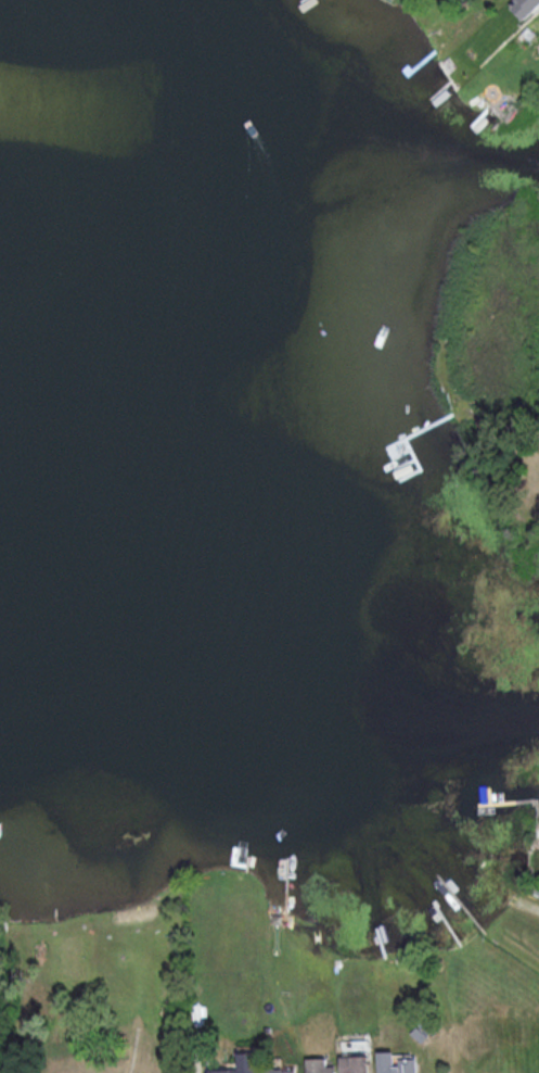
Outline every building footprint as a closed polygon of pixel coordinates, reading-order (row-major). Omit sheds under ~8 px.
[(525,19),(538,6),(538,0),(514,0),(510,3),(525,19)] [(417,1058),(395,1058),(395,1050),(378,1051),(378,1072),(417,1072),(417,1058)] [(259,1051),(238,1052),(239,1068),(210,1068),(210,1072),(259,1072),(259,1051)] [(369,1054),(341,1055),(341,1072),(369,1072),(369,1054)] [(308,1072),(337,1072),(337,1065),(327,1065),(327,1057),(307,1058),(308,1072)]
